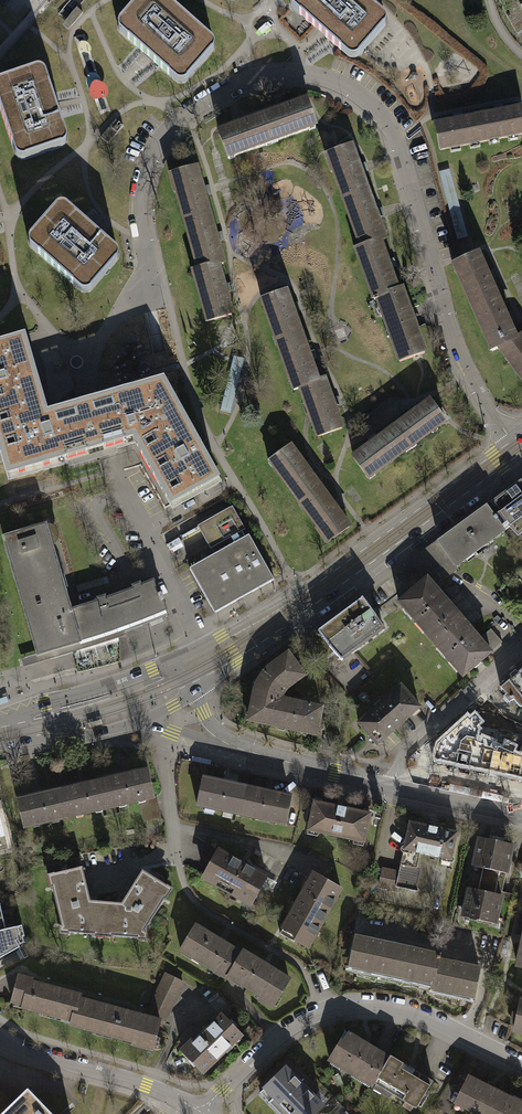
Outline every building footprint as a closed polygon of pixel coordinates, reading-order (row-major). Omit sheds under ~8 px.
[(117,23),(117,27),(118,30),(121,33),(137,47),(143,53),(148,57),(153,62),(159,67),(173,80),(177,83),(181,82),(185,78),(211,50),(211,45),(208,39),(163,0),(137,0),(117,23)] [(290,0),(290,3),(291,5),(292,8),(293,8),(314,27),(321,33),(327,38),(333,43),(348,56),(351,58),(355,58),(358,57),(360,55),(362,52),(386,25),(386,23),(386,20),(385,18),(383,15),(366,0),(290,0)] [(0,80),(0,107),(15,150),(16,154),(20,156),(25,155),(62,144),(65,140),(66,134),(60,118),(57,110),(56,106),(55,102),(52,94),(44,70),(41,68),(36,67),(0,80)] [(226,158),(313,126),(304,103),(284,110),(241,125),(217,134),(226,158)] [(477,117),(480,129),(483,128),(486,140),(521,133),(521,115),(521,108),(504,111),(495,113),(477,117)] [(438,150),(486,140),(483,128),(480,129),(477,117),(463,120),(453,122),(433,126),(438,150)] [(108,143),(122,126),(115,120),(101,137),(108,143)] [(349,146),(323,155),(329,172),(331,171),(359,247),(353,249),(372,300),(375,299),(397,361),(422,352),(411,320),(408,311),(399,287),(395,289),(387,266),(378,241),(383,239),(374,215),(358,170),(349,146)] [(194,168),(168,175),(172,192),(175,191),(196,269),(191,271),(205,321),(230,314),(216,265),(221,264),(194,168)] [(450,170),(439,172),(457,240),(467,237),(450,170)] [(55,205),(29,236),(28,240),(29,243),(32,246),(80,287),(83,290),(87,289),(91,286),(117,257),(117,252),(115,247),(101,235),(95,230),(93,228),(89,225),(83,220),(63,203),(60,202),(55,205)] [(453,266),(473,308),(496,298),(488,282),(484,273),(483,271),(476,255),(470,258),(457,264),(453,266)] [(284,292),(260,301),(291,390),(298,388),(315,437),(339,428),(322,378),(315,381),(284,292)] [(492,350),(499,347),(514,339),(502,312),(496,298),(473,308),(492,350)] [(514,339),(499,347),(521,379),(521,337),(521,336),(514,339)] [(22,337),(0,343),(0,449),(6,471),(9,480),(109,450),(137,442),(172,504),(214,478),(163,381),(143,387),(91,403),(45,416),(22,337)] [(127,345),(129,358),(143,356),(141,343),(127,345)] [(228,412),(241,359),(232,357),(218,410),(228,412)] [(428,401),(351,458),(366,478),(443,422),(428,401)] [(325,543),(347,526),(289,446),(268,461),(316,528),(314,529),(325,543)] [(491,518),(501,531),(511,525),(518,534),(521,530),(521,487),(517,481),(489,503),(497,515),(491,518)] [(243,530),(230,506),(195,526),(208,549),(243,530)] [(483,507),(437,541),(456,566),(501,531),(491,518),(483,507)] [(23,531),(1,538),(35,654),(67,644),(68,648),(90,642),(116,634),(165,615),(159,601),(163,600),(159,593),(156,595),(151,582),(139,586),(137,583),(130,586),(131,590),(104,599),(103,596),(95,598),(96,602),(67,611),(42,525),(23,531)] [(187,568),(212,613),(272,580),(247,535),(187,568)] [(409,559),(393,575),(408,592),(425,577),(430,583),(456,566),(437,541),(409,559)] [(75,585),(73,586),(75,592),(106,583),(104,576),(75,585)] [(397,601),(429,639),(457,615),(430,583),(425,577),(408,592),(397,601)] [(314,632),(307,638),(324,657),(331,652),(339,660),(381,629),(373,618),(374,617),(361,598),(314,632)] [(478,639),(457,615),(429,639),(462,677),(490,652),(478,639)] [(490,628),(478,639),(490,652),(502,642),(490,628)] [(246,720),(314,734),(321,709),(280,700),(282,692),(302,678),(287,652),(262,673),(255,686),(246,720)] [(499,688),(512,701),(515,699),(518,702),(517,704),(517,706),(521,708),(521,667),(499,688)] [(358,723),(376,744),(418,707),(400,686),(358,723)] [(441,761),(499,773),(506,741),(487,737),(493,711),(472,707),(467,732),(448,728),(441,761)] [(104,780),(110,807),(139,800),(153,797),(154,797),(148,770),(104,780)] [(197,805),(241,814),(247,787),(203,778),(197,805)] [(104,780),(61,790),(67,816),(110,807),(104,780)] [(291,797),(247,787),(241,814),(285,824),(291,797)] [(24,827),(67,816),(61,790),(17,800),(24,827)] [(158,818),(153,797),(139,800),(144,822),(158,818)] [(314,802),(308,830),(364,842),(370,813),(314,802)] [(457,832),(410,822),(403,851),(420,855),(420,853),(451,860),(457,832)] [(512,844),(480,837),(474,866),(487,869),(500,872),(506,873),(512,844)] [(219,849),(204,875),(252,902),(267,877),(219,849)] [(403,851),(401,864),(417,867),(420,855),(403,851)] [(417,867),(401,864),(399,872),(383,869),(379,886),(396,890),(397,887),(412,890),(417,867)] [(106,902),(90,901),(82,867),(53,874),(56,885),(52,886),(62,927),(68,928),(68,932),(95,934),(95,931),(104,931),(106,902)] [(482,891),(469,888),(463,917),(495,924),(502,895),(495,894),(500,872),(487,869),(482,891)] [(139,934),(142,934),(165,898),(161,896),(168,886),(143,871),(122,904),(106,902),(104,931),(112,932),(111,935),(138,938),(139,934)] [(341,888),(314,873),(308,883),(310,884),(288,923),(287,922),(280,934),(294,942),(295,940),(306,946),(334,897),(335,898),(341,888)] [(20,947),(16,940),(24,936),(22,925),(6,929),(0,905),(0,958),(20,947)] [(229,976),(229,975),(242,954),(241,954),(195,926),(181,949),(228,978),(229,976)] [(350,964),(392,973),(398,945),(356,936),(350,964)] [(439,954),(398,945),(392,973),(433,981),(439,956),(439,954)] [(241,954),(242,954),(229,975),(229,976),(262,995),(260,999),(273,1007),(289,979),(243,951),(241,954)] [(441,956),(439,956),(433,981),(432,986),(473,995),(479,968),(440,959),(441,956)] [(183,982),(166,974),(149,1009),(156,1012),(167,1015),(183,982)] [(22,1007),(62,1018),(69,991),(31,981),(32,979),(19,975),(12,1001),(23,1004),(22,1007)] [(71,1024),(113,1036),(117,1022),(118,1022),(121,1009),(80,998),(81,994),(69,991),(62,1018),(72,1020),(71,1024)] [(160,1020),(121,1009),(118,1022),(117,1022),(113,1036),(133,1041),(132,1044),(152,1049),(160,1020)] [(182,1050),(201,1070),(209,1062),(211,1064),(241,1035),(222,1015),(194,1042),(192,1040),(182,1050)] [(372,1085),(373,1082),(388,1057),(348,1033),(343,1042),(341,1040),(330,1059),(372,1085)] [(390,1055),(388,1057),(373,1082),(416,1108),(433,1080),(390,1055)] [(286,1067),(265,1087),(265,1088),(260,1092),(269,1101),(268,1102),(280,1113),(313,1113),(322,1105),(286,1067)] [(478,1113),(504,1113),(512,1098),(469,1076),(455,1103),(478,1113)] [(0,1113),(53,1113),(28,1088),(0,1113)] [(512,1098),(504,1113),(521,1113),(521,1103),(512,1098)]
